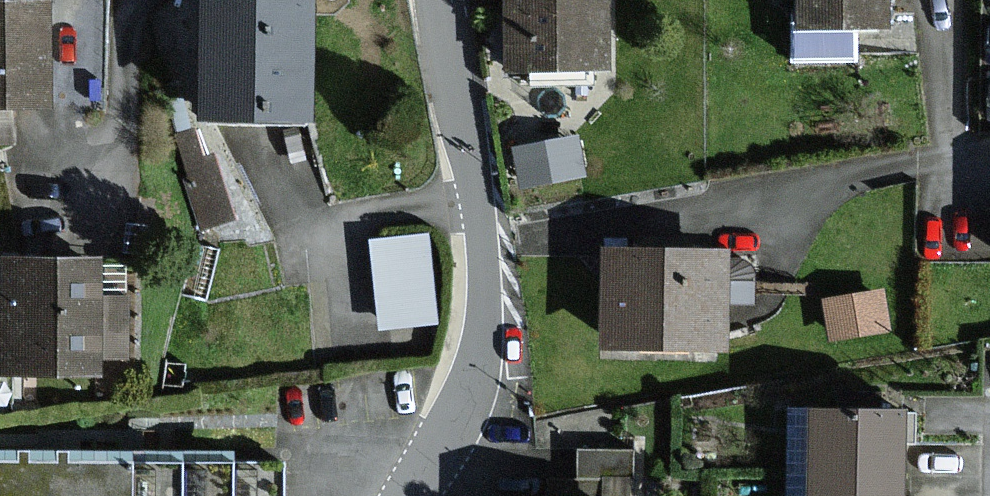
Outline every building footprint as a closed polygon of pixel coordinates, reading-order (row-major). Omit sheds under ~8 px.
[(0,0),(0,103),(52,103),(51,0),(27,0),(0,0)] [(210,117),(328,117),(328,0),(210,0),(210,117)] [(605,0),(497,0),(499,73),(607,70),(605,0)] [(789,18),(885,20),(886,0),(789,0),(789,18)] [(521,180),(589,167),(580,123),(513,136),(521,180)] [(250,210),(248,144),(193,146),(195,212),(250,210)] [(434,223),(372,226),(377,319),(439,315),(434,223)] [(721,251),(597,249),(595,350),(720,352),(721,251)] [(0,258),(0,378),(101,375),(99,256),(0,258)] [(886,286),(822,297),(830,340),(894,329),(886,286)] [(905,408),(795,407),(794,495),(905,495),(905,427),(905,408)] [(0,460),(0,495),(277,495),(277,459),(0,460)]
